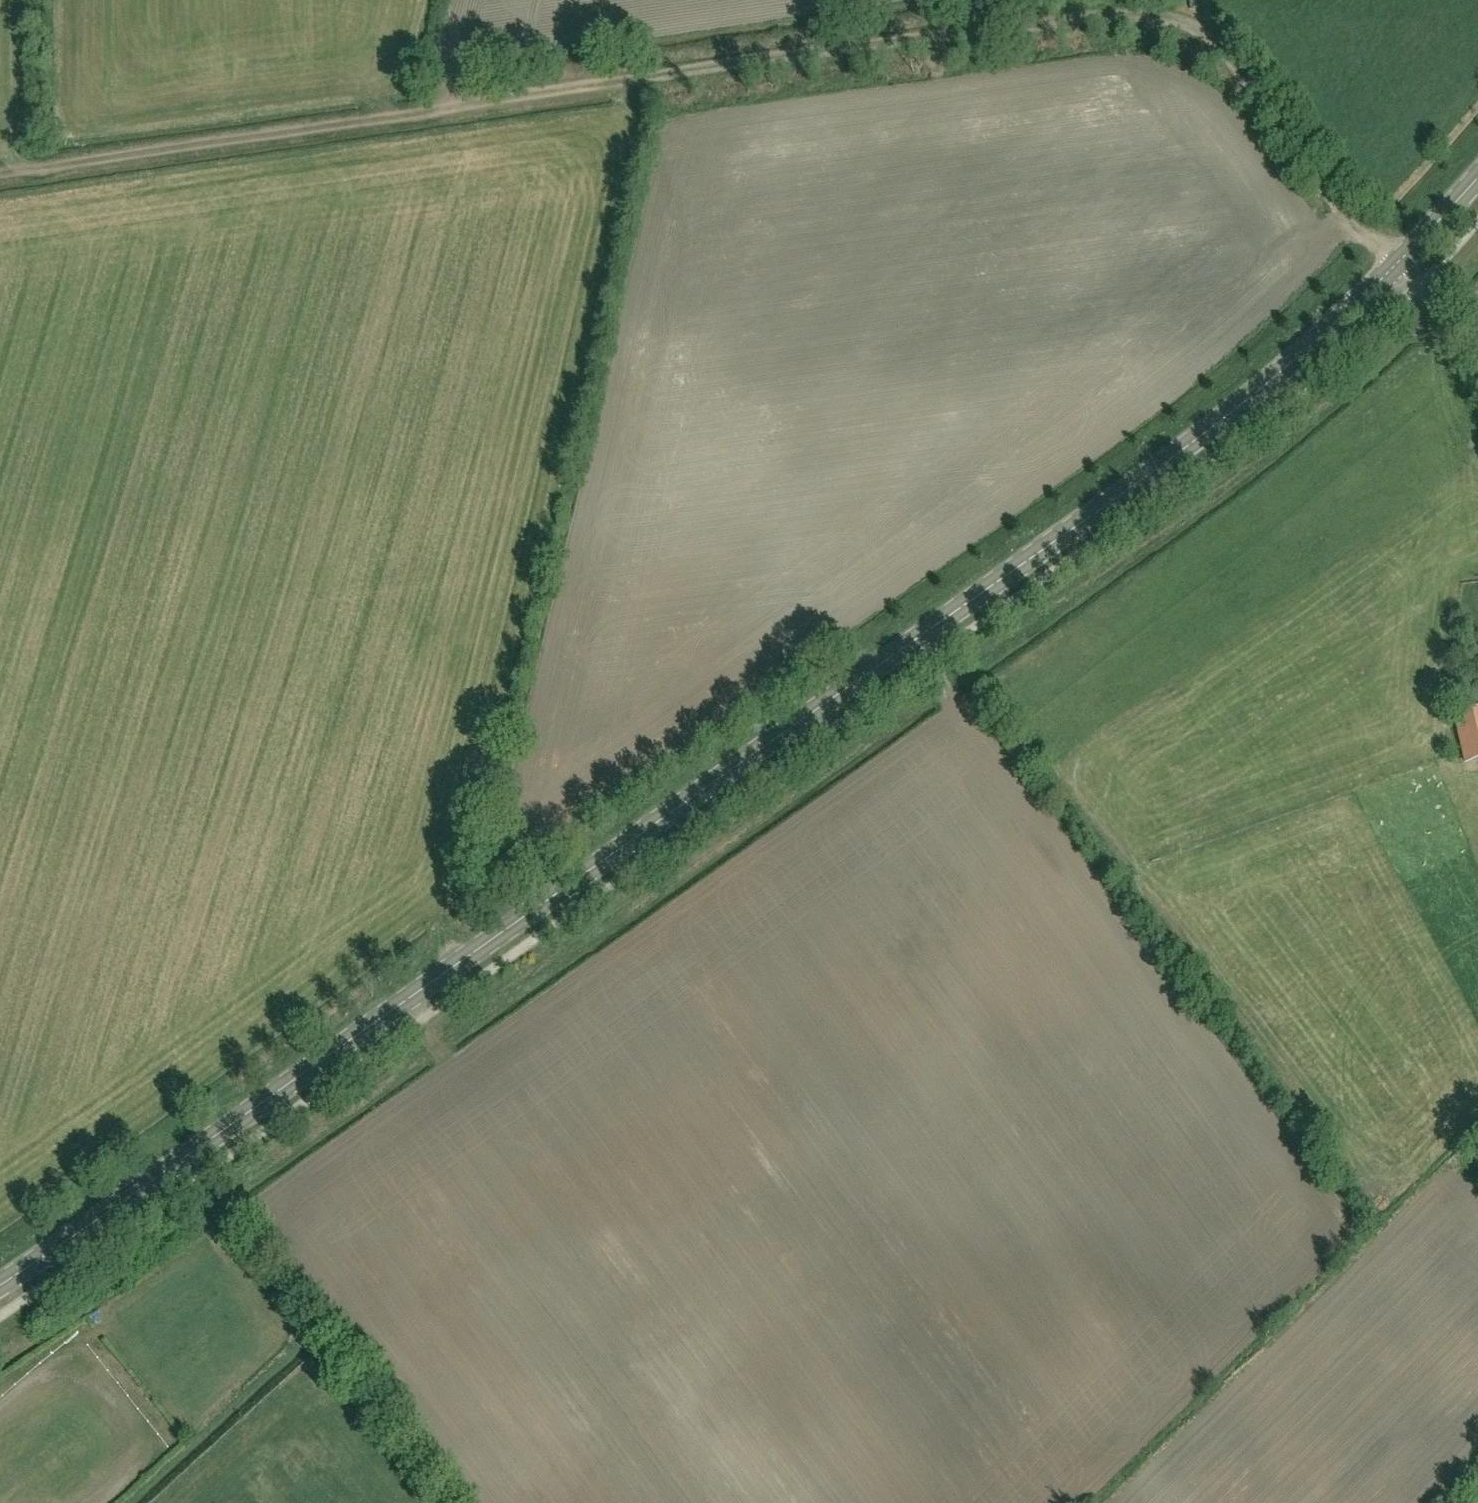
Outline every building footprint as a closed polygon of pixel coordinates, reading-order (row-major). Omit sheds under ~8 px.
[(1454,716),(1465,765),(1477,762),(1477,711),(1454,716)]
